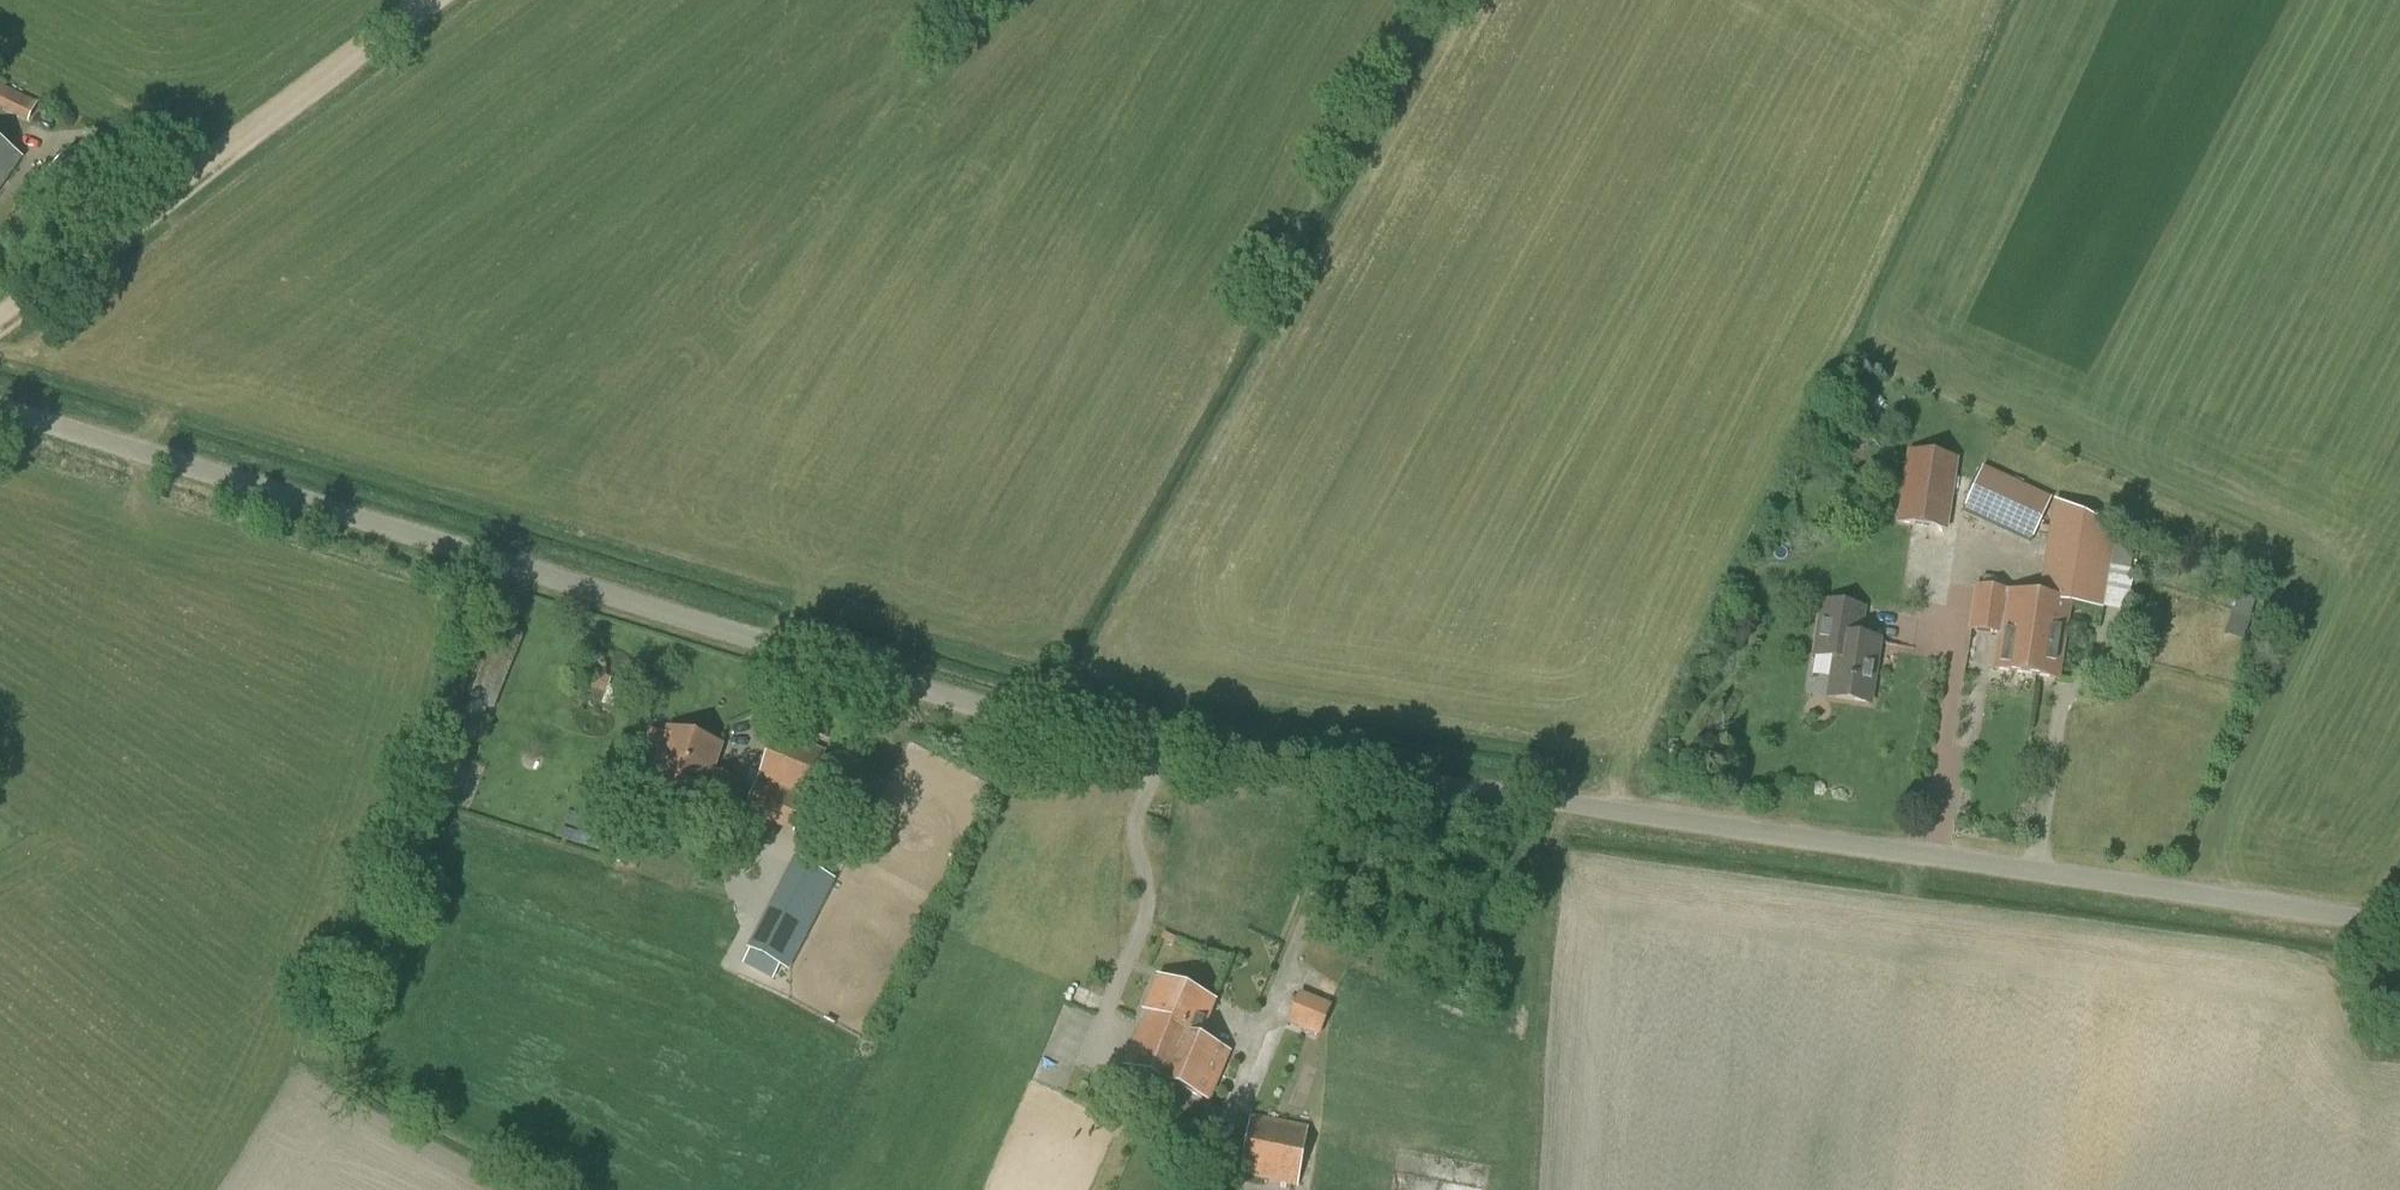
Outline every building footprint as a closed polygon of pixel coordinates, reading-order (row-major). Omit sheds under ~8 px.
[(21,159),(0,145),(0,188),(21,159)] [(1908,451),(1896,523),(1912,526),(1947,531),(1952,504),(1958,459),(1908,451)] [(1982,469),(1961,514),(2029,544),(2050,500),(1982,469)] [(1975,581),(1968,630),(1969,630),(1977,631),(1999,634),(1994,670),(2056,680),(2064,623),(2060,622),(2064,600),(2100,606),(2100,604),(2111,536),(2112,523),(2051,496),(2037,589),(1975,581)] [(2255,601),(2240,594),(2232,615),(2247,621),(2255,601)] [(1830,698),(1869,703),(1877,643),(1858,640),(1862,609),(1822,604),(1816,654),(1836,657),(1830,698)] [(494,710),(523,637),(499,628),(470,700),(472,701),(469,707),(485,713),(488,707),(494,710)] [(593,689),(589,700),(612,708),(618,689),(609,687),(611,679),(596,674),(591,688),(593,689)] [(670,728),(658,770),(709,786),(713,772),(714,772),(723,744),(670,728)] [(778,733),(758,782),(808,802),(827,752),(778,733)] [(709,786),(658,770),(650,796),(726,819),(732,801),(748,807),(745,814),(795,834),(808,802),(758,782),(756,788),(714,772),(713,772),(709,786)] [(604,846),(610,817),(573,809),(566,838),(604,846)] [(805,936),(768,917),(749,954),(786,973),(805,937),(805,936)] [(1126,1064),(1165,1080),(1186,1034),(1200,1040),(1216,1004),(1159,980),(1144,1013),(1147,1015),(1126,1064)] [(1300,996),(1289,1024),(1320,1036),(1331,1008),(1300,996)] [(1186,1034),(1165,1080),(1208,1099),(1228,1053),(1200,1041),(1200,1040),(1186,1034)] [(1308,1127),(1267,1119),(1251,1116),(1240,1176),(1296,1187),(1307,1131),(1308,1127)]
